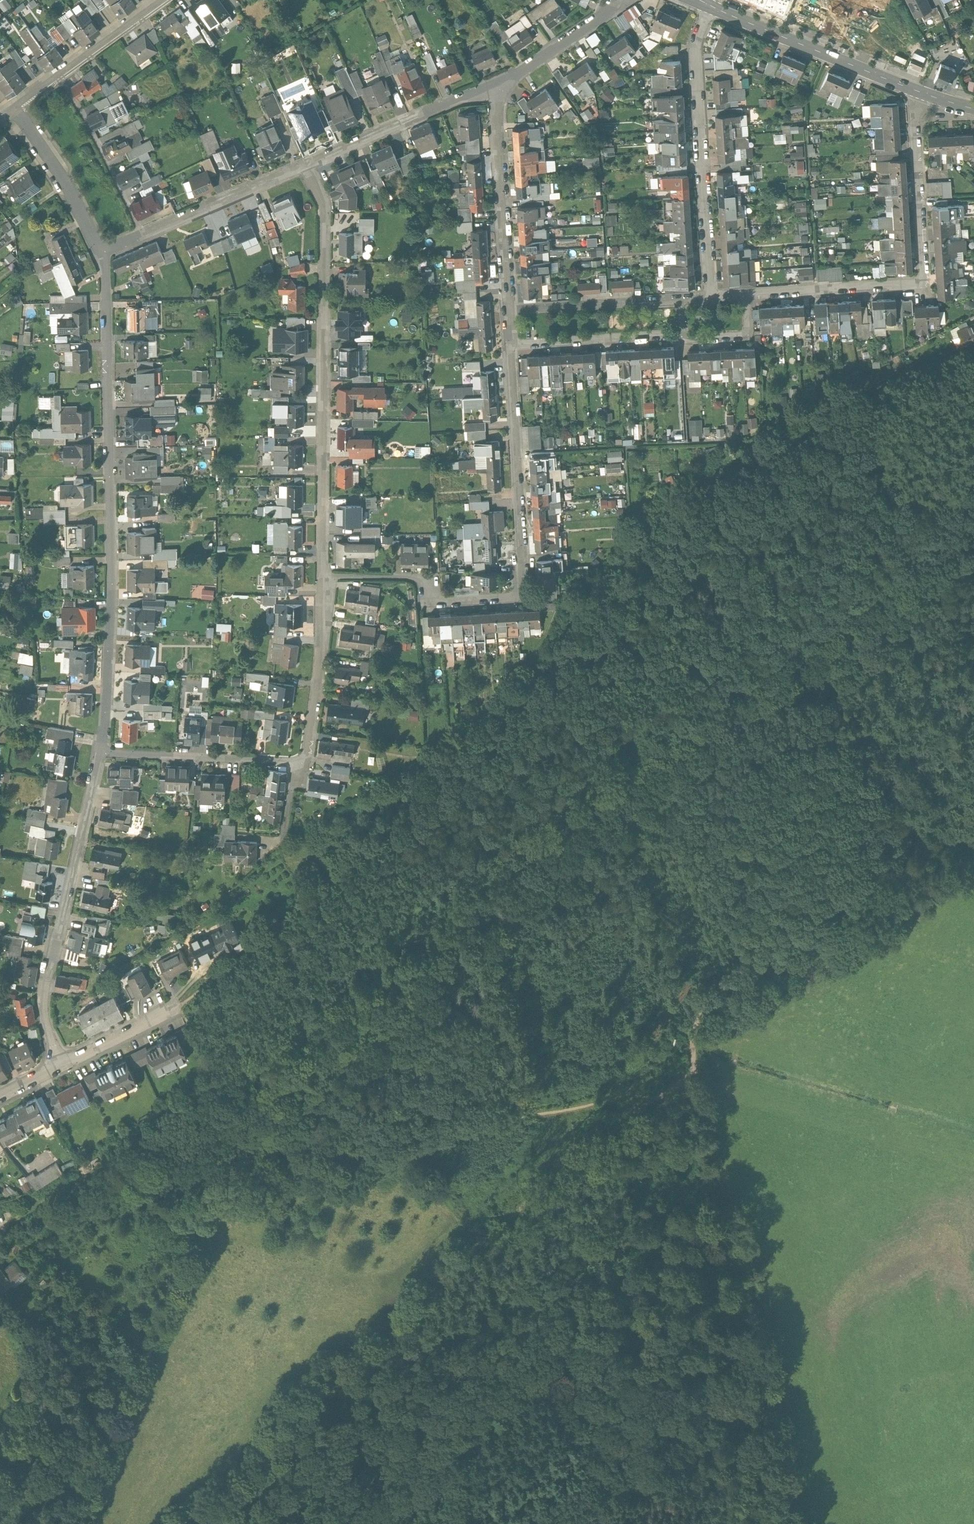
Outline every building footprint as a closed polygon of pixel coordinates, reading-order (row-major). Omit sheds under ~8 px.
[(5,11),(12,5),(8,0),(3,0),(0,2),(0,4),(5,11)] [(92,0),(83,0),(88,6),(93,13),(99,9),(92,0)] [(119,0),(107,0),(119,17),(127,12),(119,0)] [(127,12),(136,6),(134,4),(136,3),(137,0),(119,0),(127,12)] [(191,0),(200,13),(218,0),(192,0),(191,0)] [(228,13),(220,2),(219,0),(218,0),(200,13),(209,25),(210,27),(219,20),(224,26),(233,20),(228,13)] [(228,13),(234,9),(230,3),(228,0),(223,0),(220,2),(228,13)] [(532,11),(531,10),(526,14),(532,22),(541,16),(550,28),(566,18),(554,0),(548,0),(532,11)] [(763,6),(773,10),(777,0),(765,0),(763,6)] [(773,10),(784,14),(789,0),(777,0),(773,10)] [(808,0),(802,0),(795,19),(856,44),(865,24),(808,0)] [(926,0),(906,0),(915,18),(920,15),(923,22),(932,18),(935,25),(943,21),(938,10),(936,7),(931,10),(926,0)] [(88,6),(76,16),(91,38),(100,32),(89,17),(93,13),(88,6)] [(943,7),(938,10),(943,20),(948,18),(943,7)] [(180,8),(160,23),(167,33),(175,28),(177,31),(189,22),(183,13),(180,8)] [(183,13),(189,22),(177,31),(181,36),(187,32),(199,48),(206,42),(195,28),(198,25),(188,10),(183,13)] [(670,15),(658,10),(647,38),(658,43),(661,36),(664,27),(665,27),(669,15),(670,15)] [(76,16),(74,14),(69,17),(78,30),(75,32),(83,44),(91,38),(76,16)] [(680,19),(669,15),(665,27),(664,27),(661,36),(671,40),(673,37),(673,38),(680,19)] [(11,24),(5,16),(0,20),(0,22),(5,28),(11,24)] [(649,34),(637,17),(629,22),(641,40),(649,34)] [(72,34),(63,23),(56,28),(56,29),(65,40),(72,34)] [(210,27),(209,25),(201,30),(210,45),(219,39),(210,27)] [(154,28),(147,34),(154,43),(159,40),(154,28)] [(525,28),(508,39),(516,51),(533,40),(525,28)] [(65,40),(56,29),(50,33),(59,45),(65,40)] [(742,38),(722,30),(717,41),(732,47),(734,41),(740,43),(742,38)] [(597,31),(587,37),(593,46),(602,41),(597,31)] [(377,36),(381,48),(390,45),(386,33),(377,36)] [(145,34),(126,47),(138,63),(156,50),(145,34)] [(633,48),(625,36),(615,43),(623,54),(628,51),(633,48)] [(44,37),(38,41),(41,46),(48,41),(44,37)] [(50,50),(47,45),(49,44),(48,41),(41,46),(54,64),(62,58),(54,47),(50,50)] [(732,47),(717,41),(713,51),(733,60),(735,61),(739,50),(732,47)] [(615,43),(605,49),(613,61),(618,58),(623,54),(615,43)] [(293,45),(276,53),(279,60),(296,51),(293,45)] [(54,64),(41,46),(35,51),(36,53),(38,52),(41,56),(38,58),(46,70),(54,64)] [(649,55),(643,46),(638,50),(644,58),(649,55)] [(598,58),(591,47),(586,51),(593,62),(598,58)] [(490,48),(472,56),(478,70),(496,62),(490,48)] [(633,48),(628,51),(631,56),(636,53),(633,48)] [(733,60),(713,51),(714,70),(734,69),(733,60)] [(13,58),(11,54),(0,59),(0,63),(1,64),(13,58)] [(794,59),(784,55),(776,75),(786,79),(789,73),(794,59)] [(382,56),(372,60),(378,75),(379,79),(380,79),(380,78),(389,74),(382,56)] [(618,58),(613,61),(617,66),(621,63),(618,58)] [(778,61),(770,58),(764,73),(772,76),(778,61)] [(432,59),(424,62),(430,74),(437,71),(432,59)] [(805,64),(794,59),(789,73),(786,79),(797,84),(805,64)] [(680,61),(667,62),(667,68),(667,74),(681,73),(680,61)] [(947,63),(942,61),(941,64),(940,64),(933,82),(948,87),(948,86),(954,71),(955,70),(946,66),(947,63)] [(587,62),(577,68),(585,80),(590,76),(594,73),(587,62)] [(766,64),(761,62),(757,70),(763,72),(766,64)] [(437,71),(443,85),(460,77),(454,63),(437,71)] [(10,68),(3,73),(8,80),(13,77),(10,72),(11,71),(10,68)] [(577,68),(567,75),(572,82),(583,98),(586,96),(587,97),(593,93),(585,80),(577,68)] [(94,69),(81,77),(83,80),(71,88),(80,100),(91,93),(101,87),(102,86),(101,85),(97,79),(98,79),(97,78),(99,77),(94,69)] [(567,75),(563,77),(558,69),(552,73),(562,88),(572,82),(567,75)] [(762,72),(756,70),(754,77),(760,79),(762,72)] [(356,71),(349,74),(351,79),(358,95),(364,93),(361,87),(362,87),(363,87),(364,87),(356,71)] [(954,71),(948,86),(953,88),(959,73),(954,71)] [(828,72),(820,92),(825,94),(827,88),(833,91),(839,77),(828,72)] [(0,75),(0,80),(3,84),(8,80),(3,73),(0,75)] [(598,79),(594,73),(590,76),(593,82),(598,79)] [(667,74),(653,75),(654,81),(652,82),(653,85),(653,86),(670,85),(682,85),(681,73),(667,74)] [(13,77),(8,80),(17,91),(25,85),(17,74),(13,77)] [(738,74),(715,76),(715,78),(713,78),(714,89),(729,88),(742,88),(741,78),(741,74),(738,74)] [(378,75),(366,81),(368,85),(364,87),(363,87),(362,87),(361,87),(364,93),(373,115),(392,107),(387,94),(390,92),(385,81),(381,82),(380,79),(379,79),(378,75)] [(849,82),(839,77),(833,91),(838,93),(835,99),(840,101),(849,82)] [(420,78),(401,86),(407,100),(426,92),(420,78)] [(351,79),(340,83),(343,89),(348,100),(358,95),(351,79)] [(3,84),(0,80),(0,85),(9,97),(17,91),(8,80),(3,84)] [(107,81),(101,85),(102,86),(101,87),(107,96),(118,90),(115,83),(110,86),(107,81)] [(608,87),(601,95),(610,103),(617,95),(608,87)] [(742,88),(729,88),(729,95),(736,94),(736,100),(745,100),(744,87),(742,88)] [(729,88),(714,89),(715,101),(716,101),(731,100),(736,100),(736,94),(729,95),(729,88)] [(855,103),(860,92),(860,91),(853,88),(848,100),(855,103)] [(343,89),(325,97),(334,118),(339,130),(357,122),(348,100),(343,89)] [(558,107),(545,89),(536,96),(547,113),(548,114),(558,107)] [(118,90),(107,96),(111,105),(112,105),(123,100),(123,99),(118,90)] [(838,93),(833,91),(829,100),(834,102),(835,99),(838,93)] [(269,116),(282,111),(275,92),(262,96),(269,116)] [(855,103),(854,104),(859,107),(865,94),(860,92),(855,103)] [(526,102),(531,108),(537,118),(541,116),(547,113),(536,96),(526,102)] [(670,97),(652,98),(652,110),(670,109),(683,108),(682,96),(670,97)] [(526,102),(523,98),(517,102),(525,112),(531,108),(526,102)] [(775,98),(767,98),(767,106),(776,106),(775,98)] [(123,100),(112,105),(111,105),(100,110),(87,116),(94,131),(98,128),(100,131),(119,121),(118,119),(129,113),(123,100)] [(731,100),(716,101),(716,109),(731,109),(731,100)] [(311,101),(304,104),(303,105),(298,108),(296,107),(289,110),(302,140),(310,136),(310,134),(315,132),(316,133),(324,130),(311,101)] [(897,104),(870,106),(871,117),(883,117),(898,115),(897,104)] [(802,106),(789,106),(793,119),(803,118),(802,106)] [(586,120),(594,115),(589,108),(581,113),(586,120)] [(607,108),(599,110),(602,120),(610,118),(607,108)] [(683,108),(670,109),(670,115),(670,120),(684,119),(683,108)] [(716,109),(715,109),(715,116),(737,115),(742,114),(741,108),(731,109),(716,109)] [(742,114),(737,115),(737,120),(731,121),(731,127),(740,126),(748,126),(747,114),(742,114)] [(477,115),(457,116),(459,139),(464,139),(478,138),(477,115)] [(737,115),(715,116),(716,128),(731,127),(731,121),(737,120),(737,115)] [(898,115),(883,117),(883,122),(877,123),(877,128),(898,126),(898,115)] [(883,117),(871,117),(871,128),(877,128),(877,123),(883,122),(883,117)] [(334,118),(328,121),(333,133),(339,130),(334,118)] [(664,120),(654,121),(654,132),(684,130),(684,119),(670,120),(664,120)] [(428,123),(410,131),(420,154),(426,151),(425,148),(432,145),(430,142),(430,143),(428,139),(433,136),(428,123)] [(790,124),(782,125),(783,133),(791,133),(791,126),(790,124)] [(273,125),(256,132),(262,146),(257,148),(260,154),(264,152),(268,161),(286,153),(273,125)] [(731,127),(716,128),(717,139),(738,137),(741,137),(740,126),(731,127)] [(748,126),(740,126),(741,137),(748,137),(748,126)] [(898,126),(877,128),(878,139),(885,138),(899,137),(898,126)] [(517,129),(512,129),(513,141),(524,140),(523,134),(530,134),(530,129),(530,128),(517,129)] [(213,130),(200,136),(208,156),(215,153),(221,150),(213,130)] [(654,132),(655,143),(665,142),(672,142),(685,141),(684,130),(654,132)] [(786,134),(775,135),(775,145),(786,144),(786,134)] [(961,135),(950,136),(951,151),(956,151),(962,151),(961,135)] [(972,135),(961,135),(962,151),(967,150),(973,150),(972,135)] [(950,136),(939,137),(941,164),(947,163),(952,163),(952,158),(951,151),(950,136)] [(738,137),(717,139),(717,150),(732,149),(732,143),(738,143),(738,137)] [(748,137),(738,137),(738,143),(732,143),(732,149),(739,148),(749,148),(748,137)] [(899,137),(885,138),(878,139),(878,150),(898,149),(900,149),(899,137)] [(939,137),(928,137),(930,168),(941,167),(941,164),(939,137)] [(478,138),(464,139),(465,155),(479,153),(478,138)] [(115,139),(102,145),(108,159),(120,153),(120,154),(132,148),(127,139),(117,144),(115,139)] [(524,140),(513,141),(513,152),(525,151),(524,146),(524,140)] [(685,141),(672,142),(672,147),(672,153),(686,152),(685,141)] [(0,147),(0,167),(1,168),(16,157),(6,143),(0,147)] [(221,150),(215,153),(226,179),(245,171),(243,167),(248,165),(246,161),(248,160),(245,153),(239,156),(234,145),(221,150)] [(813,145),(807,145),(808,157),(816,157),(815,148),(813,148),(813,145)] [(390,146),(372,153),(379,168),(378,168),(380,173),(387,170),(384,164),(396,159),(390,146)] [(803,146),(796,146),(797,152),(790,152),(791,157),(791,159),(803,158),(803,146)] [(749,148),(739,148),(739,160),(747,159),(753,159),(753,147),(749,148)] [(732,149),(717,150),(718,161),(721,161),(739,160),(739,148),(732,149)] [(525,151),(513,152),(514,163),(544,161),(543,150),(531,151),(525,151)] [(672,153),(659,154),(656,154),(656,165),(673,164),(684,164),(686,163),(686,152),(672,153)] [(479,153),(465,155),(467,163),(480,162),(479,153)] [(585,165),(600,165),(600,157),(585,157),(585,165)] [(216,174),(209,158),(202,162),(206,172),(207,172),(209,177),(216,174)] [(371,171),(366,159),(359,162),(366,178),(366,179),(370,187),(377,184),(371,171)] [(899,161),(883,162),(884,167),(890,167),(891,173),(905,172),(905,160),(899,161)] [(544,161),(514,163),(515,174),(537,173),(545,172),(544,161)] [(359,162),(330,174),(336,188),(331,191),(333,198),(339,195),(340,198),(340,206),(355,206),(355,194),(351,185),(366,179),(366,178),(359,162)] [(480,162),(467,163),(468,186),(482,186),(480,162)] [(883,162),(877,162),(877,173),(884,173),(891,173),(890,167),(884,167),(883,162)] [(747,165),(740,165),(740,166),(741,172),(738,172),(738,176),(747,176),(748,183),(754,182),(753,165),(747,165)] [(129,169),(116,175),(123,188),(134,183),(135,184),(141,181),(134,166),(129,168),(129,169)] [(378,168),(371,171),(377,184),(380,192),(386,189),(383,182),(380,173),(378,168)] [(0,183),(0,190),(2,192),(12,185),(12,184),(20,178),(16,172),(0,183)] [(206,172),(190,179),(196,195),(213,188),(209,177),(207,172),(206,172)] [(720,173),(717,173),(718,184),(733,183),(748,183),(747,176),(738,176),(738,172),(720,173)] [(905,172),(891,173),(891,179),(881,179),(882,185),(906,183),(905,172)] [(537,173),(515,174),(516,185),(539,183),(539,179),(537,177),(537,173)] [(27,174),(21,178),(20,178),(12,184),(12,185),(22,199),(38,188),(27,174)] [(660,177),(657,177),(658,189),(676,188),(688,187),(687,175),(685,176),(660,177)] [(951,182),(942,183),(942,192),(942,198),(952,197),(951,182)] [(539,183),(516,185),(516,196),(530,196),(540,195),(539,194),(548,194),(547,183),(539,183)] [(733,183),(718,184),(718,195),(740,194),(739,189),(733,189),(733,183)] [(906,183),(882,185),(878,185),(878,196),(892,195),(907,194),(906,183)] [(942,183),(926,184),(926,195),(938,194),(942,192),(942,183)] [(468,186),(449,188),(449,195),(456,194),(456,199),(459,198),(460,209),(470,208),(470,211),(484,210),(482,186),(468,186)] [(688,187),(676,188),(677,193),(670,194),(671,199),(688,198),(688,187)] [(787,191),(771,192),(772,203),(788,202),(787,191)] [(143,197),(144,198),(131,204),(137,218),(149,212),(150,213),(156,210),(159,216),(174,209),(170,201),(161,206),(154,192),(143,197)] [(740,194),(718,195),(719,206),(740,205),(740,194)] [(907,194),(892,195),(892,201),(886,201),(886,206),(908,205),(907,194)] [(290,195),(272,203),(278,216),(296,208),(290,195)] [(688,198),(671,199),(671,204),(677,204),(678,209),(689,209),(688,198)] [(817,200),(815,200),(816,210),(827,209),(826,199),(817,200)] [(271,217),(264,201),(257,204),(264,220),(271,217)] [(806,201),(794,202),(795,212),(807,211),(806,201)] [(610,212),(619,211),(618,203),(609,203),(610,212)] [(740,205),(719,206),(720,217),(745,216),(745,209),(740,209),(740,205)] [(908,205),(886,206),(887,211),(893,211),(894,217),(908,216),(908,205)] [(936,207),(932,208),(933,219),(948,218),(963,217),(962,206),(947,207),(936,207)] [(460,209),(457,209),(458,222),(471,221),(470,211),(470,208),(460,209)] [(528,208),(517,208),(518,220),(529,219),(528,213),(528,208)] [(689,209),(678,209),(678,215),(672,216),(672,221),(690,220),(689,209)] [(807,212),(794,213),(794,221),(807,221),(807,212)] [(245,213),(227,221),(233,236),(252,228),(245,213)] [(591,214),(591,223),(604,223),(603,214),(591,214)] [(607,215),(608,225),(617,224),(617,215),(607,215)] [(745,216),(720,217),(720,228),(746,227),(745,216)] [(908,216),(894,217),(894,223),(887,223),(888,228),(909,227),(908,216)] [(894,223),(894,217),(878,218),(879,229),(888,228),(887,223),(894,223)] [(948,218),(933,219),(934,230),(949,229),(948,224),(948,218)] [(270,238),(279,236),(274,219),(265,222),(270,238)] [(529,219),(518,220),(518,231),(529,230),(529,225),(529,219)] [(672,221),(663,221),(664,232),(679,232),(690,231),(690,220),(672,221)] [(809,223),(797,224),(798,235),(810,234),(809,223)] [(354,234),(339,234),(339,254),(362,254),(362,235),(374,235),(374,225),(359,225),(359,232),(354,232),(354,234)] [(746,227),(720,228),(721,239),(742,238),(747,238),(746,227)] [(909,227),(888,228),(888,233),(889,233),(895,233),(895,239),(910,238),(909,227)] [(949,229),(934,230),(934,241),(949,240),(949,234),(949,229)] [(529,230),(518,231),(519,242),(530,241),(530,235),(529,230)] [(485,231),(471,232),(473,256),(486,255),(485,231)] [(690,231),(679,232),(679,237),(673,238),(673,243),(691,242),(690,231)] [(202,232),(183,240),(190,255),(208,247),(202,232)] [(64,236),(51,242),(60,262),(73,257),(64,236)] [(228,238),(210,245),(215,256),(232,249),(228,238)] [(742,238),(721,239),(722,250),(737,249),(736,243),(743,243),(742,238)] [(910,238),(895,239),(896,245),(889,245),(889,250),(910,249),(910,238)] [(890,239),(879,240),(880,251),(881,251),(889,250),(889,245),(896,245),(895,239),(890,239)] [(949,240),(934,241),(935,252),(950,251),(956,251),(956,250),(965,250),(964,239),(949,240)] [(530,241),(519,242),(520,253),(537,252),(537,251),(551,250),(550,240),(530,241)] [(157,241),(135,251),(140,263),(162,253),(157,241)] [(673,243),(664,243),(664,254),(692,253),(691,242),(673,243)] [(605,246),(591,247),(592,256),(605,255),(605,246)] [(737,249),(722,250),(722,261),(749,260),(749,249),(737,249)] [(889,250),(881,251),(882,262),(885,262),(911,260),(910,249),(889,250)] [(135,251),(113,261),(118,273),(140,263),(135,251)] [(265,251),(245,259),(248,265),(268,257),(265,251)] [(537,252),(520,253),(521,264),(538,263),(538,257),(542,257),(542,251),(537,252)] [(950,251),(935,252),(936,263),(951,262),(950,256),(950,251)] [(664,254),(663,254),(664,265),(665,265),(692,264),(692,253),(664,254)] [(486,255),(473,256),(474,280),(488,279),(486,255)] [(456,292),(464,292),(463,256),(455,256),(456,292)] [(60,262),(52,266),(53,270),(55,275),(66,299),(75,295),(71,285),(83,280),(73,257),(60,262)] [(749,260),(722,261),(723,272),(752,271),(752,260),(749,260)] [(911,260),(885,262),(885,264),(886,273),(896,272),(912,271),(911,260)] [(538,263),(521,264),(521,275),(543,273),(550,273),(549,262),(538,263)] [(951,262),(936,263),(936,274),(951,273),(951,268),(951,262)] [(302,263),(290,268),(290,269),(291,268),(292,273),(291,273),(291,274),(305,274),(306,273),(303,264),(303,263),(302,263)] [(692,264),(665,265),(665,276),(693,275),(692,264)] [(885,264),(879,265),(879,267),(873,267),(873,278),(880,278),(880,277),(897,276),(896,272),(886,273),(885,264)] [(52,266),(43,270),(39,272),(43,281),(55,275),(53,270),(52,266)] [(812,267),(798,268),(799,282),(813,280),(813,279),(812,268),(812,267)] [(842,267),(816,269),(817,282),(829,281),(829,282),(842,281),(842,267)] [(354,273),(340,273),(339,280),(337,282),(339,285),(339,293),(361,293),(366,288),(366,285),(369,281),(366,278),(366,269),(354,269),(354,273)] [(425,284),(434,283),(434,271),(424,272),(425,284)] [(752,271),(723,272),(724,284),(736,283),(736,289),(754,287),(753,271),(752,271)] [(543,273),(521,275),(522,286),(540,285),(543,284),(543,273)] [(951,273),(936,274),(937,285),(952,284),(952,278),(951,273)] [(665,276),(663,276),(663,288),(664,288),(689,287),(694,286),(693,275),(665,276)] [(298,286),(291,279),(281,279),(280,280),(280,292),(281,293),(290,293),(289,306),(304,306),(304,286),(298,286)] [(632,281),(611,282),(611,292),(633,291),(632,281)] [(598,283),(577,284),(577,294),(599,293),(599,283),(598,283)] [(952,284),(937,285),(938,297),(953,296),(953,290),(952,284)] [(540,285),(522,286),(523,298),(541,297),(540,285)] [(895,299),(883,300),(885,322),(896,321),(895,303),(895,299)] [(157,300),(143,301),(143,308),(158,308),(157,300)] [(883,300),(872,301),(873,322),(873,327),(874,327),(885,327),(885,322),(883,300)] [(912,300),(901,300),(902,303),(902,314),(913,314),(912,300)] [(489,301),(476,302),(477,326),(491,325),(489,301)] [(67,302),(50,302),(50,314),(72,313),(87,313),(87,302),(67,302)] [(848,302),(837,303),(839,325),(844,324),(843,318),(849,318),(848,302)] [(860,302),(848,302),(849,318),(855,317),(856,324),(857,323),(861,323),(860,308),(860,302)] [(837,303),(826,304),(827,319),(828,331),(839,330),(839,329),(839,325),(837,303)] [(826,304),(815,305),(816,326),(821,326),(821,319),(827,319),(826,304)] [(803,305),(791,306),(792,321),(798,321),(799,327),(804,327),(803,305)] [(926,305),(914,306),(916,330),(918,330),(921,332),(923,332),(925,330),(928,329),(927,320),(926,305)] [(939,326),(939,319),(937,305),(926,305),(927,320),(933,320),(934,327),(939,326)] [(791,306),(780,307),(782,328),(787,328),(786,322),(792,321),(791,306)] [(780,307),(769,308),(770,323),(770,334),(782,333),(781,328),(782,328),(780,307)] [(861,323),(857,323),(858,338),(869,337),(868,334),(867,323),(866,307),(860,308),(861,323)] [(143,308),(129,309),(130,328),(146,328),(145,316),(158,316),(158,308),(143,308)] [(769,308),(758,308),(760,333),(760,332),(763,333),(767,333),(770,331),(770,334),(770,323),(769,308)] [(348,311),(339,311),(339,319),(337,319),(337,327),(339,327),(339,335),(359,335),(359,327),(361,327),(361,319),(359,319),(359,311),(355,311),(354,309),(350,309),(348,311)] [(72,313),(72,318),(58,318),(59,333),(87,332),(87,313),(72,313)] [(287,318),(287,328),(287,330),(305,330),(305,318),(287,318)] [(968,326),(966,323),(958,326),(960,329),(957,331),(963,346),(973,341),(973,324),(968,326)] [(491,325),(477,326),(479,350),(493,349),(491,325)] [(287,328),(274,328),(273,352),(287,352),(287,350),(307,350),(307,330),(305,330),(287,330),(287,328)] [(848,329),(839,329),(839,330),(839,334),(840,334),(841,345),(848,344),(848,329)] [(148,356),(148,340),(144,340),(124,340),(124,356),(148,356)] [(12,355),(14,344),(2,342),(0,353),(12,355)] [(70,344),(56,344),(56,352),(70,351),(70,344)] [(673,347),(661,348),(662,359),(668,358),(669,373),(674,373),(673,347)] [(358,348),(339,349),(339,373),(358,373),(358,348)] [(661,348),(650,349),(652,377),(663,376),(662,359),(661,348)] [(754,348),(742,349),(743,364),(744,377),(756,377),(754,348)] [(639,349),(628,350),(629,361),(629,367),(629,370),(640,369),(639,349)] [(650,349),(639,349),(640,369),(641,377),(652,377),(650,349)] [(731,349),(720,350),(721,365),(727,364),(728,379),(733,379),(733,371),(731,349)] [(742,349),(731,349),(733,371),(738,370),(737,364),(743,364),(742,349)] [(628,350),(617,351),(618,362),(624,361),(629,361),(628,350)] [(720,350),(710,351),(711,372),(716,372),(715,365),(721,365),(720,350)] [(88,351),(73,351),(73,365),(73,371),(88,371),(88,351)] [(617,351),(606,351),(606,352),(607,369),(612,369),(612,370),(614,372),(618,372),(618,362),(617,351)] [(699,351),(687,352),(687,358),(688,373),(689,380),(700,380),(700,366),(699,351)] [(710,351),(699,351),(700,366),(706,366),(706,372),(711,372),(710,351)] [(593,352),(582,353),(583,365),(584,377),(595,376),(595,367),(594,367),(593,353),(593,352)] [(582,353),(571,354),(572,372),(577,371),(577,365),(583,365),(582,353)] [(571,354),(560,355),(561,366),(567,366),(567,372),(572,372),(571,354)] [(549,355),(538,356),(539,368),(539,374),(550,373),(549,355)] [(560,355),(549,355),(550,373),(551,373),(552,386),(562,385),(561,366),(560,355)] [(538,356),(527,357),(527,358),(528,376),(528,379),(534,379),(533,368),(539,368),(538,356)] [(304,367),(282,367),(282,368),(284,368),(284,372),(273,372),(273,389),(273,390),(281,390),(289,390),(289,386),(304,387),(304,367)] [(153,368),(137,368),(137,380),(125,381),(126,400),(140,400),(140,402),(155,401),(153,368)] [(194,369),(194,381),(209,381),(209,369),(194,369)] [(494,372),(480,373),(482,396),(496,395),(494,372)] [(212,398),(212,386),(200,386),(199,398),(212,398)] [(383,388),(354,387),(354,389),(354,395),(366,395),(366,403),(371,403),(371,406),(378,406),(378,403),(383,403),(383,398),(386,399),(386,393),(383,393),(383,388)] [(354,389),(339,389),(338,409),(353,409),(354,395),(354,389)] [(482,396),(462,397),(463,405),(482,404),(483,420),(497,419),(496,395),(482,396)] [(3,419),(15,420),(15,397),(3,397),(3,419)] [(645,411),(655,410),(655,400),(644,401),(645,411)] [(288,404),(272,404),(272,416),(288,416),(288,425),(303,426),(304,406),(288,405),(288,404)] [(175,406),(150,407),(150,416),(152,416),(152,425),(168,424),(168,422),(175,422),(175,406)] [(90,411),(75,411),(75,431),(90,431),(90,411)] [(150,416),(126,418),(127,437),(138,437),(153,436),(152,434),(152,425),(152,416),(150,416)] [(703,434),(703,417),(690,417),(690,434),(703,434)] [(487,442),(486,421),(465,422),(466,439),(474,438),(475,442),(487,442)] [(630,423),(629,435),(642,435),(643,423),(630,423)] [(539,426),(527,426),(529,449),(540,448),(539,426)] [(353,428),(338,428),(338,447),(353,447),(353,451),(374,451),(374,438),(353,438),(353,428)] [(153,436),(138,437),(138,447),(148,447),(163,446),(163,434),(152,434),(153,436)] [(544,436),(545,448),(554,447),(554,436),(544,436)] [(0,437),(0,452),(14,452),(14,437),(0,437)] [(499,441),(485,442),(486,466),(500,465),(499,441)] [(91,445),(75,446),(76,446),(63,447),(63,451),(58,451),(59,460),(64,460),(64,464),(76,464),(76,465),(91,465),(91,445)] [(303,445),(289,445),(289,465),(303,465),(303,445)] [(163,446),(148,447),(148,453),(157,453),(157,454),(164,454),(163,446)] [(609,460),(623,460),(622,449),(608,450),(609,460)] [(148,453),(133,454),(133,458),(126,458),(126,459),(127,478),(127,479),(157,477),(157,454),(157,453),(148,453)] [(548,457),(530,458),(531,470),(543,470),(542,463),(548,463),(548,457)] [(623,462),(606,463),(607,472),(623,471),(623,462)] [(500,465),(486,466),(488,490),(502,489),(500,465)] [(353,466),(338,466),(338,486),(359,486),(359,471),(353,471),(353,466)] [(543,470),(531,470),(531,482),(550,480),(553,480),(558,479),(562,479),(561,468),(558,468),(552,469),(549,469),(543,470)] [(550,480),(531,482),(532,493),(544,492),(544,486),(550,485),(550,480)] [(92,485),(61,486),(61,506),(92,505),(92,485)] [(303,485),(288,485),(288,505),(303,505),(303,485)] [(544,492),(532,493),(533,504),(551,502),(551,497),(545,498),(544,492)] [(601,506),(626,505),(626,493),(601,494),(601,506)] [(143,495),(128,495),(128,515),(143,515),(143,495)] [(367,495),(367,506),(378,506),(378,495),(367,495)] [(551,502),(533,504),(534,515),(546,514),(556,513),(555,506),(551,506),(551,502)] [(31,517),(44,517),(44,522),(66,523),(66,509),(58,509),(58,505),(31,505),(31,517)] [(353,505),(338,505),(338,525),(353,525),(353,505)] [(495,511),(481,512),(482,523),(477,524),(477,529),(463,529),(464,538),(483,537),(496,536),(495,511)] [(546,514),(534,515),(535,526),(553,524),(552,519),(546,520),(546,514)] [(553,524),(535,526),(535,537),(547,536),(558,536),(557,524),(553,524)] [(303,525),(288,525),(288,545),(303,545),(303,525)] [(93,526),(78,526),(79,546),(94,545),(93,526)] [(142,532),(129,533),(129,552),(152,552),(155,552),(155,551),(155,528),(142,528),(142,532)] [(380,535),(361,535),(361,543),(374,543),(380,543),(380,535)] [(496,536),(483,537),(484,561),(498,560),(496,536)] [(558,536),(547,536),(535,537),(536,548),(537,548),(559,547),(558,536)] [(374,553),(374,543),(361,543),(337,543),(338,563),(364,562),(364,553),(374,553)] [(415,544),(401,544),(401,566),(415,566),(415,544)] [(429,544),(415,544),(415,566),(429,567),(429,544)] [(71,550),(53,551),(54,564),(71,564),(71,550)] [(155,551),(155,552),(152,552),(152,560),(177,559),(177,550),(155,551)] [(11,552),(11,567),(22,567),(23,552),(11,552)] [(537,560),(538,572),(549,571),(549,565),(556,565),(556,559),(549,560),(537,560)] [(484,561),(473,561),(473,570),(474,573),(485,573),(484,561)] [(287,575),(267,575),(267,590),(269,590),(287,590),(287,585),(302,585),(302,565),(287,565),(287,575)] [(94,566),(79,566),(79,586),(94,586),(94,566)] [(144,570),(129,570),(129,590),(144,590),(144,570)] [(485,573),(474,573),(473,570),(466,571),(466,574),(471,574),(471,588),(499,587),(499,572),(485,573)] [(549,571),(538,572),(538,584),(539,584),(539,594),(557,593),(556,577),(550,577),(549,571)] [(380,587),(367,585),(367,586),(361,585),(360,591),(379,593),(380,587)] [(379,593),(360,591),(360,592),(348,590),(346,605),(357,607),(357,610),(376,613),(379,593)] [(155,599),(144,600),(143,609),(154,610),(164,610),(165,600),(155,600),(155,599)] [(302,606),(287,605),(287,625),(302,625),(302,606)] [(418,627),(417,606),(409,607),(410,627),(418,627)] [(95,608),(80,609),(80,628),(95,628),(95,608)] [(143,609),(128,608),(127,628),(153,629),(154,610),(143,609)] [(80,609),(63,609),(63,634),(80,634),(80,628),(80,609)] [(539,609),(528,610),(529,621),(535,621),(535,627),(541,627),(539,609)] [(528,610),(517,611),(518,628),(523,628),(523,622),(529,621),(528,610)] [(506,611),(495,612),(497,642),(508,641),(508,635),(507,629),(506,611)] [(517,611),(506,611),(507,629),(508,635),(519,634),(518,628),(517,611)] [(495,612),(484,613),(485,624),(484,624),(485,636),(491,636),(492,642),(497,642),(495,612)] [(473,613),(462,614),(464,640),(464,641),(475,640),(473,613)] [(484,613),(473,613),(475,640),(485,639),(485,636),(484,624),(485,624),(484,613)] [(462,614),(451,615),(452,636),(453,641),(464,640),(462,614)] [(451,615),(440,616),(441,637),(452,636),(451,615)] [(440,616),(428,616),(430,637),(424,637),(425,648),(442,647),(441,637),(440,616)] [(354,631),(342,630),(340,644),(353,646),(354,640),(355,631),(354,631)] [(366,631),(354,630),(354,631),(355,631),(354,640),(364,642),(366,631)] [(141,646),(126,645),(125,665),(140,666),(141,646)] [(299,647),(284,645),(281,664),(296,666),(299,647)] [(94,651),(79,651),(78,670),(84,671),(83,679),(93,680),(94,651)] [(34,663),(34,652),(19,652),(19,662),(34,663)] [(20,673),(33,674),(34,664),(21,663),(20,673)] [(349,669),(337,667),(335,682),(348,684),(349,678),(350,669),(349,669)] [(360,669),(349,667),(349,669),(350,669),(349,678),(359,679),(360,669)] [(248,671),(247,679),(251,680),(250,687),(268,689),(270,673),(248,671)] [(232,684),(241,684),(242,676),(233,676),(232,684)] [(140,682),(125,682),(124,701),(139,702),(140,682)] [(293,686),(278,684),(275,704),(290,706),(293,686)] [(92,694),(77,694),(76,713),(91,714),(92,694)] [(341,705),(329,704),(327,719),(340,721),(341,715),(342,706),(341,705)] [(353,705),(341,704),(341,705),(342,706),(341,715),(351,716),(353,705)] [(201,720),(185,718),(184,729),(188,729),(187,736),(184,736),(183,744),(193,745),(194,744),(199,744),(200,726),(201,720)] [(288,722),(273,720),(272,730),(265,729),(263,739),(285,742),(288,722)] [(138,721),(123,721),(122,740),(137,741),(137,729),(147,730),(148,722),(138,721)] [(241,726),(213,724),(212,731),(211,740),(212,740),(239,742),(241,726)] [(332,743),(321,741),(319,756),(331,758),(332,752),(333,743),(332,743)] [(344,743),(332,741),(332,743),(333,743),(332,752),(343,754),(344,743)] [(265,743),(258,742),(257,755),(268,756),(264,751),(265,743)] [(70,748),(60,746),(57,761),(60,762),(61,754),(68,755),(70,748)] [(68,755),(61,754),(60,762),(58,770),(71,773),(74,756),(68,755)] [(351,766),(333,764),(333,771),(350,774),(351,766)] [(121,768),(108,767),(108,783),(121,783),(121,777),(121,768)] [(132,767),(121,767),(121,768),(121,777),(132,777),(132,767)] [(172,767),(166,767),(165,780),(165,789),(166,789),(177,789),(178,768),(172,768),(172,767)] [(183,769),(178,768),(177,789),(188,790),(189,790),(189,781),(190,768),(183,767),(183,769)] [(9,782),(12,771),(0,769),(0,780),(9,782)] [(286,773),(273,771),(270,790),(270,795),(283,797),(286,773)] [(350,774),(333,771),(332,777),(349,780),(350,774)] [(214,775),(201,775),(201,786),(200,799),(200,807),(212,808),(214,775)] [(225,776),(214,775),(212,808),(224,808),(225,776)] [(67,782),(49,779),(45,803),(52,804),(51,813),(64,816),(67,798),(64,798),(67,782)] [(322,781),(310,779),(308,794),(322,796),(322,792),(328,793),(328,791),(333,792),(334,781),(323,780),(322,781)] [(123,791),(112,790),(111,802),(122,803),(123,791)] [(137,792),(123,791),(122,803),(136,805),(137,792)] [(270,795),(257,794),(257,799),(256,802),(258,804),(261,805),(263,802),(269,803),(267,820),(280,821),(283,797),(270,795)] [(46,812),(28,809),(27,817),(45,820),(46,812)] [(114,812),(101,809),(98,824),(111,827),(112,821),(114,812)] [(125,813),(114,811),(114,812),(112,821),(123,823),(125,813)] [(234,826),(221,826),(221,835),(234,836),(234,826)] [(55,833),(45,831),(42,846),(45,847),(46,839),(53,840),(55,833)] [(53,840),(46,839),(45,847),(43,856),(56,858),(59,841),(53,840)] [(257,843),(241,842),(241,843),(240,849),(240,861),(256,862),(257,843)] [(105,852),(93,849),(89,864),(102,867),(103,861),(105,852)] [(116,853),(105,851),(105,852),(103,861),(114,863),(116,853)] [(105,873),(92,871),(92,878),(99,879),(103,879),(105,873)] [(47,875),(38,874),(35,889),(38,889),(39,881),(46,883),(47,875)] [(103,879),(99,879),(96,890),(109,893),(111,880),(103,879)] [(46,883),(39,881),(38,889),(36,898),(49,900),(52,884),(46,883)] [(22,900),(24,886),(15,885),(14,899),(22,900)] [(109,893),(96,890),(96,894),(83,891),(80,906),(108,912),(111,897),(108,897),(109,893)] [(45,908),(32,906),(30,916),(40,918),(43,918),(45,908)] [(94,935),(107,938),(111,919),(87,915),(85,921),(97,924),(94,935)] [(40,918),(30,916),(29,920),(22,919),(20,932),(30,934),(29,940),(41,943),(44,926),(39,925),(40,918)] [(82,933),(71,930),(67,946),(68,946),(80,949),(103,954),(107,938),(94,935),(97,924),(85,921),(83,921),(82,928),(86,929),(86,933),(83,932),(82,933)] [(225,931),(220,934),(219,931),(211,935),(218,949),(226,945),(227,948),(233,946),(231,942),(239,938),(230,921),(222,925),(225,931)] [(0,934),(0,942),(22,947),(23,939),(0,934)] [(200,936),(189,941),(200,962),(214,955),(212,952),(218,949),(211,935),(201,940),(200,936)] [(80,949),(68,946),(65,958),(77,961),(80,949)] [(175,946),(168,950),(171,955),(158,962),(163,972),(167,978),(189,966),(181,950),(178,952),(175,946)] [(33,959),(23,957),(20,972),(23,973),(24,965),(31,966),(33,959)] [(163,972),(158,962),(153,965),(158,974),(163,972)] [(31,966),(24,965),(23,973),(21,982),(34,984),(37,967),(31,966)] [(142,971),(129,978),(132,984),(137,994),(138,995),(151,989),(142,971)] [(69,978),(57,976),(54,990),(67,993),(68,987),(69,978)] [(80,979),(69,977),(69,978),(68,987),(78,989),(80,979)] [(132,984),(126,988),(131,998),(137,994),(132,984)] [(114,996),(98,1005),(107,1022),(124,1013),(114,996)] [(25,997),(15,999),(18,1014),(21,1013),(19,1005),(26,1004),(25,997)] [(26,1004),(19,1005),(21,1013),(22,1022),(35,1020),(32,1003),(26,1004)] [(98,1005),(80,1015),(89,1032),(107,1022),(98,1005)] [(186,1026),(175,1031),(176,1032),(177,1032),(181,1041),(191,1036),(186,1026)] [(147,1047),(146,1047),(151,1056),(157,1068),(165,1064),(166,1065),(168,1066),(178,1061),(179,1060),(178,1058),(187,1053),(181,1041),(177,1032),(176,1032),(165,1038),(164,1036),(158,1040),(159,1041),(147,1047)] [(27,1041),(10,1049),(19,1067),(36,1058),(27,1041)] [(146,1045),(135,1051),(140,1062),(151,1056),(146,1047),(147,1047),(146,1045)] [(135,1051),(125,1056),(125,1058),(126,1057),(130,1066),(140,1062),(135,1051)] [(5,1052),(0,1055),(0,1057),(7,1071),(13,1069),(5,1052)] [(113,1062),(107,1065),(107,1067),(95,1073),(100,1081),(100,1082),(106,1094),(115,1089),(115,1091),(118,1091),(127,1086),(128,1084),(128,1083),(136,1079),(130,1066),(126,1057),(125,1058),(114,1063),(113,1062)] [(94,1071),(84,1076),(89,1087),(100,1082),(100,1081),(95,1073),(94,1071)] [(80,1081),(58,1091),(61,1097),(58,1098),(52,1101),(58,1114),(77,1105),(76,1102),(88,1097),(89,1099),(90,1099),(80,1081)] [(52,1087),(47,1090),(51,1098),(52,1101),(58,1098),(52,1087)] [(0,1118),(0,1132),(4,1140),(26,1129),(24,1126),(31,1122),(35,1130),(50,1123),(36,1096),(15,1107),(16,1111),(0,1118)] [(52,1101),(51,1098),(46,1100),(53,1116),(58,1114),(52,1101)] [(98,1155),(78,1167),(82,1174),(93,1167),(94,1164),(93,1163),(100,1159),(98,1155)] [(0,1270),(0,1292),(10,1282),(15,1287),(28,1275),(15,1262),(3,1273),(0,1270)] [(65,1442),(56,1434),(53,1437),(62,1445),(65,1442)]
